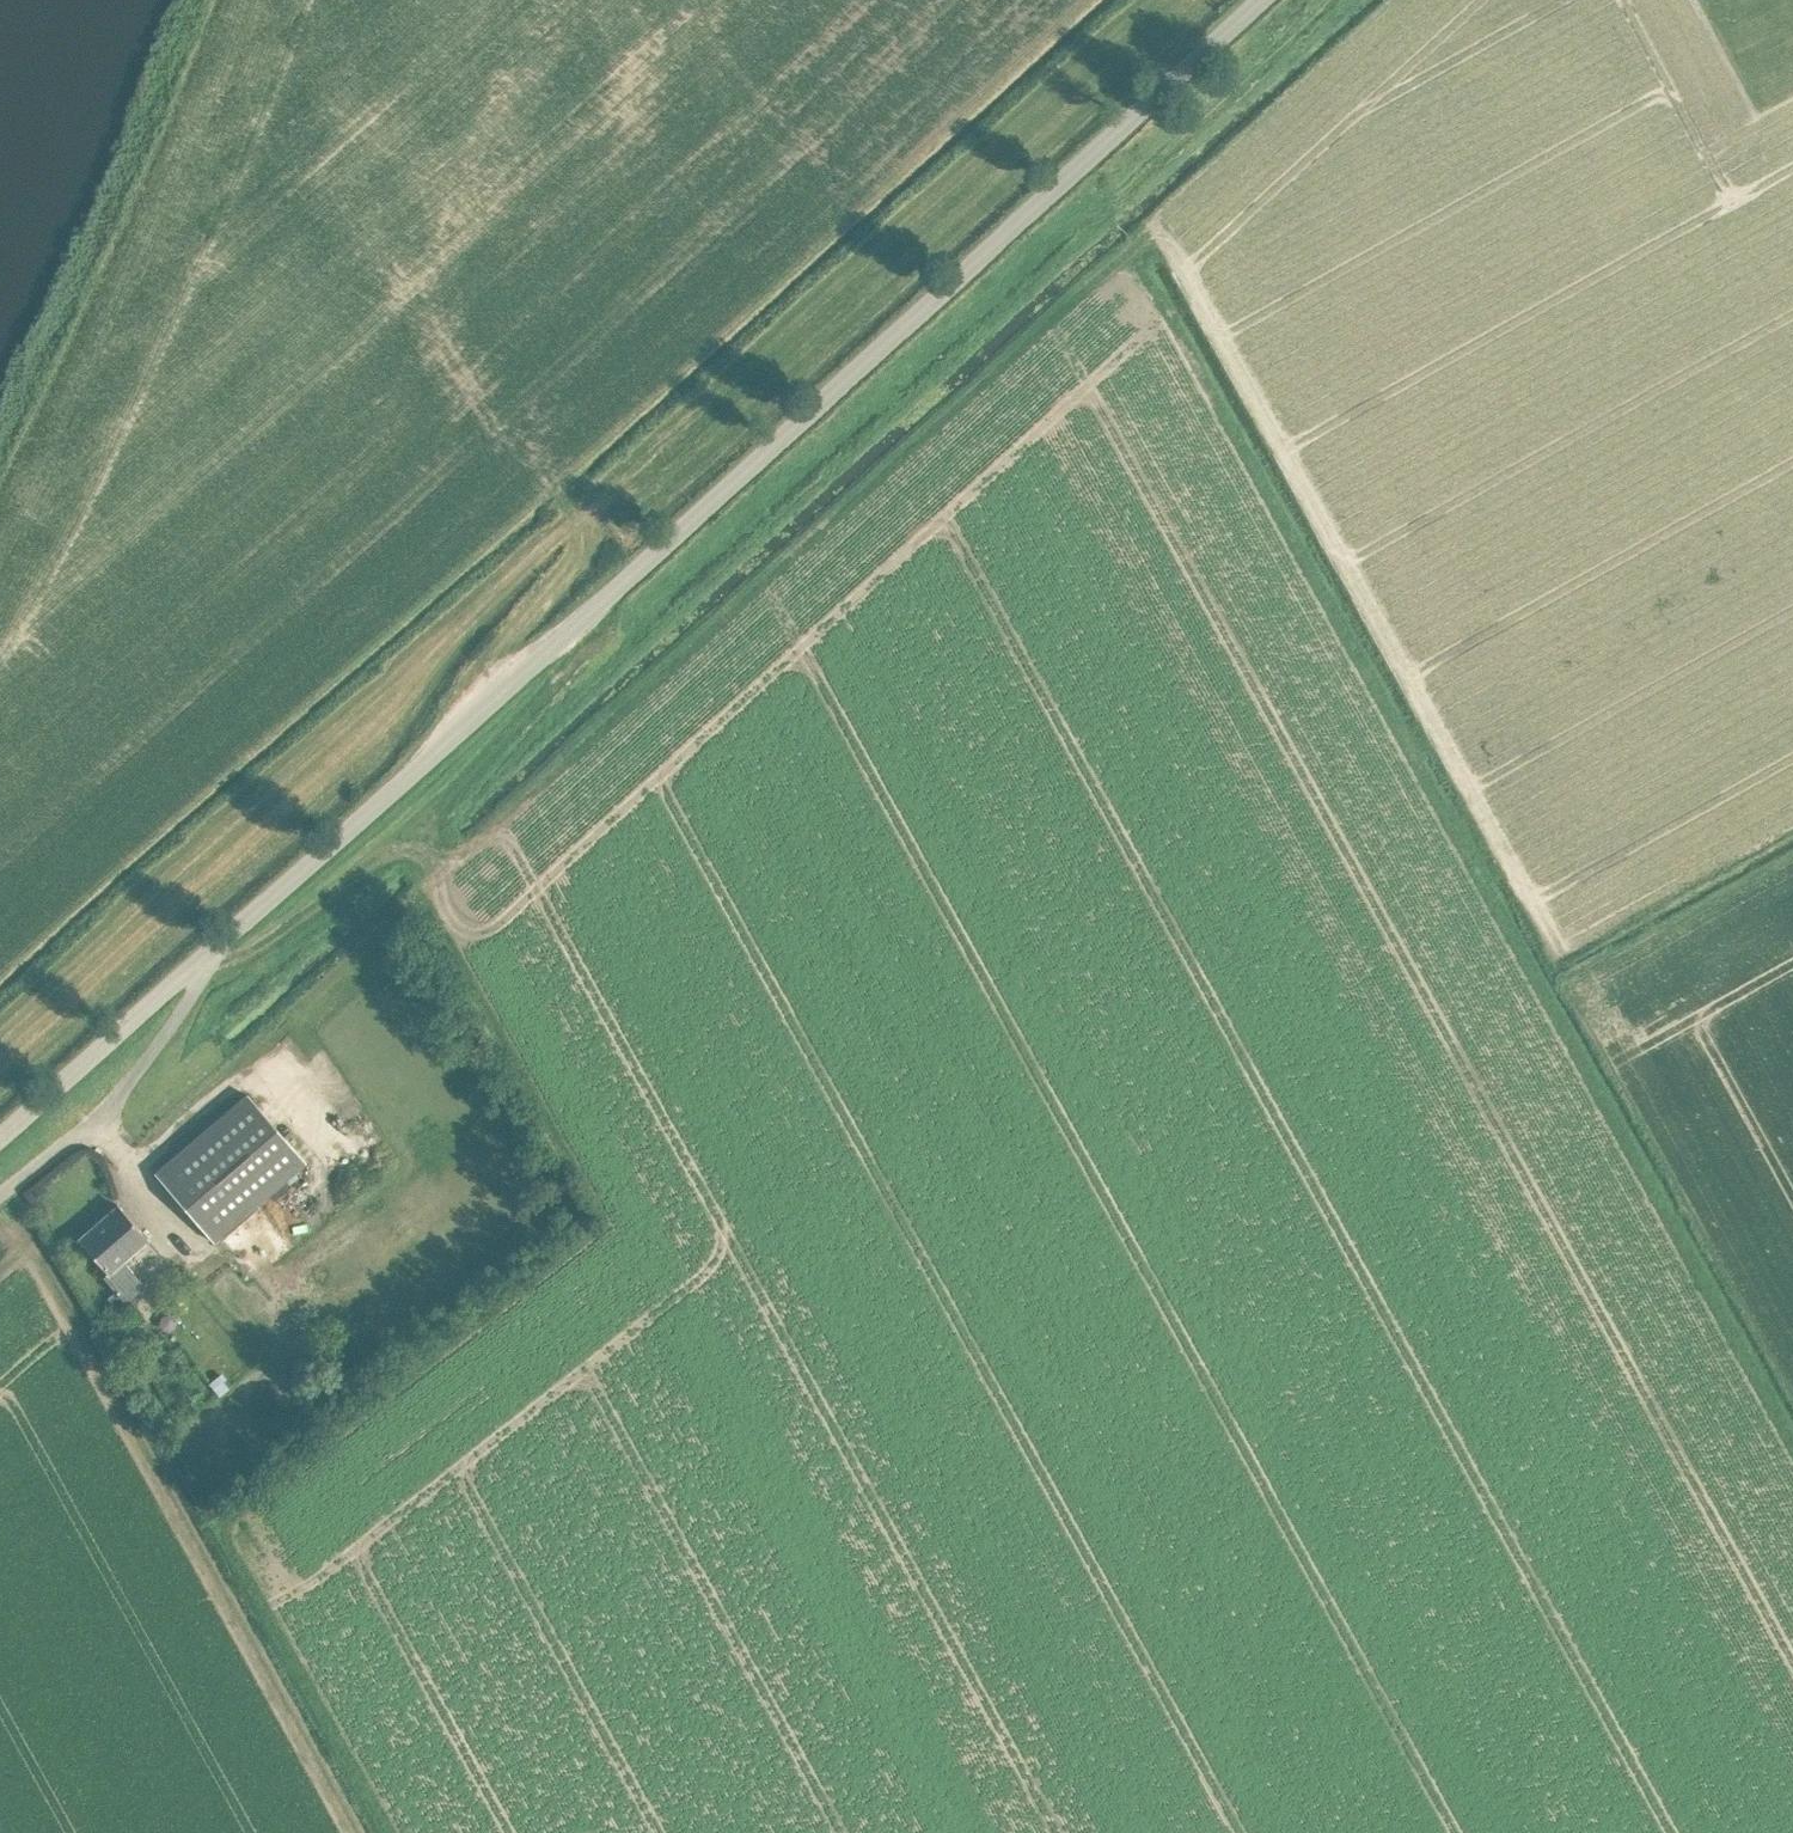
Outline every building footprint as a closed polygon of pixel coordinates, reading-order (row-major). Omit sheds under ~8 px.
[(249,1093),(155,1173),(213,1241),(219,1236),(221,1240),(261,1206),(257,1203),(306,1161),(249,1093)] [(147,1240),(133,1223),(118,1205),(77,1239),(93,1257),(105,1272),(101,1276),(122,1302),(142,1286),(121,1260),(147,1240)] [(192,1272),(177,1254),(151,1277),(166,1294),(192,1272)] [(224,1396),(265,1362),(219,1306),(178,1340),(224,1396)]
